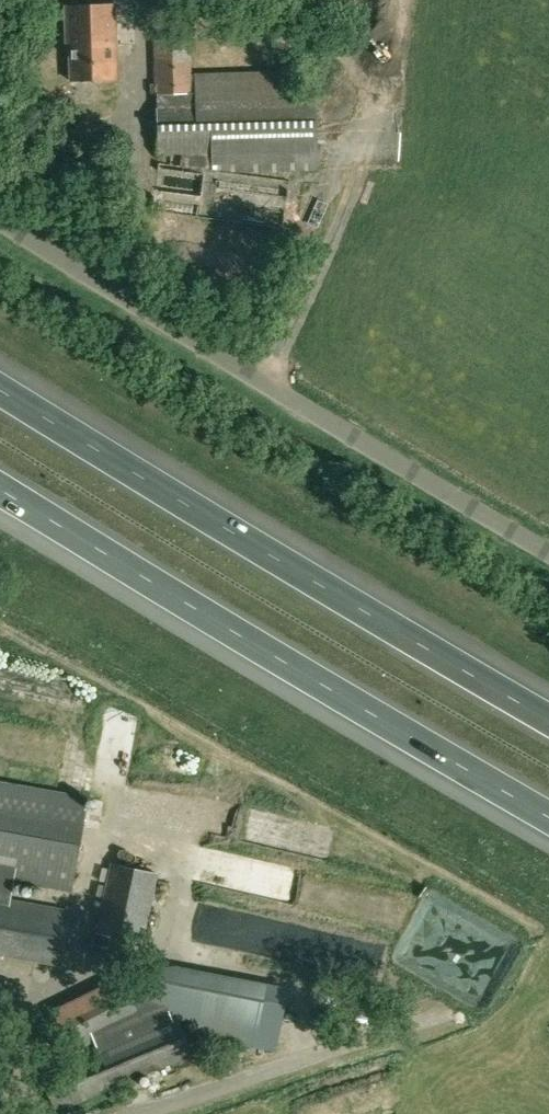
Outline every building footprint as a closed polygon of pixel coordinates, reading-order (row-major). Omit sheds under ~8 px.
[(111,5),(67,6),(68,22),(68,48),(71,48),(71,80),(75,80),(92,80),(111,80),(110,63),(113,63),(112,21),(111,5)] [(69,890),(85,803),(0,788),(0,877),(69,890)] [(110,863),(103,896),(95,932),(142,942),(158,873),(110,863)] [(0,898),(0,954),(58,964),(68,909),(0,898)] [(51,1011),(70,1051),(140,1019),(121,979),(51,1011)] [(191,1053),(180,1027),(178,1022),(164,1028),(159,1016),(94,1043),(98,1052),(42,1075),(45,1083),(56,1109),(191,1053)]
